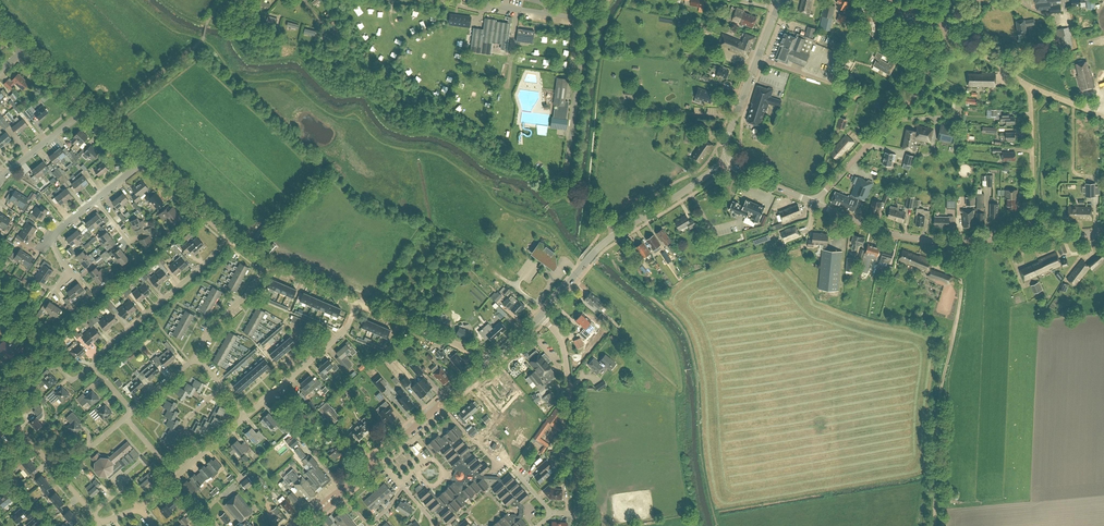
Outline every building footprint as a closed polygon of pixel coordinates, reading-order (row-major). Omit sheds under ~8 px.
[(691,1),(690,6),(703,8),(705,0),(684,0),(691,1)] [(799,11),(810,13),(813,0),(802,0),(799,11)] [(845,0),(837,0),(836,2),(839,3),(838,7),(839,8),(838,11),(843,13),(849,2),(845,0)] [(1061,0),(1036,0),(1036,3),(1037,10),(1050,9),(1050,13),(1061,12),(1060,5),(1059,5),(1059,3),(1061,2),(1061,0)] [(1095,0),(1087,0),(1088,9),(1096,8),(1095,0)] [(820,28),(829,30),(834,5),(825,3),(820,28)] [(736,9),(732,7),(728,19),(732,20),(731,22),(739,24),(743,25),(744,24),(753,27),(757,17),(745,13),(744,10),(737,7),(736,9)] [(877,13),(866,12),(864,30),(875,31),(877,13)] [(466,24),(467,16),(450,14),(449,22),(466,24)] [(846,16),(839,14),(837,21),(844,23),(846,16)] [(474,28),(471,51),(491,54),(492,42),(502,43),(501,48),(506,49),(510,24),(495,22),(495,20),(485,19),(484,30),(474,28)] [(1035,24),(1034,19),(1025,21),(1024,20),(1016,21),(1018,33),(1026,32),(1025,26),(1035,24)] [(713,27),(705,23),(703,28),(711,31),(713,27)] [(815,28),(808,26),(805,35),(813,37),(815,28)] [(1073,47),(1068,27),(1063,28),(1055,30),(1061,51),(1068,49),(1068,48),(1073,47)] [(756,37),(745,33),(742,41),(723,33),(719,43),(730,48),(729,50),(748,57),(756,37)] [(814,39),(797,33),(796,37),(785,33),(780,45),(781,45),(775,58),(787,63),(789,59),(805,66),(809,55),(814,39)] [(517,34),(516,41),(532,43),(533,37),(517,34)] [(897,62),(877,51),(874,57),(877,58),(873,65),(890,75),(897,62)] [(1078,63),(1076,64),(1078,75),(1077,75),(1081,90),(1098,86),(1093,66),(1088,67),(1086,61),(1082,62),(1082,60),(1078,61),(1078,63)] [(719,67),(714,65),(712,70),(718,72),(717,74),(726,78),(729,71),(727,70),(728,67),(724,66),(723,68),(720,67),(719,67)] [(995,73),(982,72),(982,74),(968,73),(968,86),(995,87),(995,73)] [(29,83),(18,73),(10,82),(7,80),(4,84),(10,89),(13,85),(15,83),(23,90),(29,83)] [(568,80),(557,78),(553,104),(564,106),(568,80)] [(768,89),(757,85),(751,103),(753,103),(747,121),(760,125),(764,111),(765,112),(766,109),(767,109),(768,104),(780,107),(782,100),(771,96),(773,89),(768,88),(768,89)] [(711,103),(711,102),(714,94),(714,93),(699,88),(698,88),(696,97),(695,101),(700,103),(701,99),(711,103)] [(31,106),(26,111),(30,116),(34,113),(39,120),(48,113),(43,105),(35,111),(31,106)] [(556,111),(557,111),(556,114),(556,115),(556,118),(555,122),(555,121),(555,122),(555,123),(555,124),(555,127),(554,127),(554,128),(555,128),(555,127),(558,128),(561,128),(562,128),(565,129),(565,125),(566,125),(565,125),(566,123),(566,119),(565,119),(566,116),(566,112),(567,112),(566,112),(563,112),(563,111),(560,111),(557,111),(556,111)] [(1010,117),(1010,114),(1001,114),(1001,121),(1006,121),(1006,123),(1015,123),(1014,117),(1010,117)] [(17,116),(14,119),(22,129),(28,125),(23,118),(20,120),(17,116)] [(0,119),(7,128),(10,126),(3,117),(0,119)] [(848,119),(839,117),(836,127),(845,130),(848,119)] [(22,129),(14,119),(12,121),(15,124),(11,127),(17,134),(22,129)] [(957,126),(941,123),(937,140),(953,143),(957,126)] [(933,129),(917,125),(916,131),(907,129),(903,148),(915,151),(917,145),(914,144),(915,138),(918,139),(917,140),(930,143),(933,129)] [(684,141),(696,142),(696,132),(690,132),(690,127),(685,127),(684,141)] [(88,136),(80,129),(73,137),(74,138),(71,141),(75,144),(78,141),(84,147),(86,145),(83,142),(88,136)] [(5,143),(11,138),(6,132),(3,134),(0,130),(0,136),(5,143)] [(971,136),(971,133),(965,132),(964,140),(971,140),(971,138),(976,138),(976,136),(971,136)] [(854,142),(846,135),(830,152),(837,159),(847,148),(848,149),(854,142)] [(715,146),(703,138),(698,146),(699,147),(692,157),(701,163),(708,152),(709,153),(715,146)] [(74,158),(76,161),(82,155),(86,159),(88,157),(92,160),(94,157),(95,158),(96,158),(97,157),(97,155),(96,155),(99,152),(91,145),(86,150),(83,148),(76,156),(74,158)] [(54,152),(63,162),(63,163),(66,161),(63,157),(66,154),(60,147),(54,152)] [(63,162),(54,152),(49,156),(55,163),(58,161),(60,164),(63,162)] [(896,154),(885,152),(883,164),(891,166),(892,160),(895,161),(896,154)] [(1003,152),(1003,160),(1016,160),(1016,152),(1003,152)] [(914,156),(906,154),(904,163),(911,165),(914,156)] [(43,161),(37,166),(45,176),(48,173),(46,171),(49,169),(43,161)] [(108,169),(103,162),(94,170),(99,176),(108,169)] [(37,166),(32,170),(38,178),(40,175),(42,178),(45,176),(37,166)] [(84,171),(83,170),(75,176),(83,187),(89,182),(86,179),(89,177),(84,171)] [(874,183),(855,175),(852,183),(855,184),(851,194),(867,201),(874,183)] [(77,191),(83,187),(75,176),(72,178),(75,181),(71,184),(77,191)] [(148,188),(142,181),(132,189),(136,193),(132,196),(136,202),(141,198),(139,196),(148,188)] [(1096,197),(1096,183),(1085,183),(1085,197),(1096,197)] [(11,201),(16,204),(22,194),(15,190),(11,188),(10,188),(9,190),(9,192),(10,192),(5,199),(8,201),(7,202),(9,203),(11,201)] [(58,190),(66,200),(72,195),(66,188),(63,190),(60,188),(58,190)] [(66,200),(58,190),(55,192),(57,195),(55,197),(61,205),(66,200)] [(163,202),(154,190),(145,197),(149,203),(151,201),(156,208),(163,202)] [(982,190),(977,190),(977,193),(977,222),(984,223),(985,217),(986,217),(986,212),(985,212),(985,207),(984,207),(984,193),(982,193),(982,190)] [(1017,195),(1017,190),(1005,190),(1005,198),(1006,198),(1007,209),(1016,209),(1016,195),(1017,195)] [(846,208),(851,196),(849,195),(848,196),(835,191),(831,202),(846,208)] [(29,197),(33,200),(37,195),(34,192),(29,197)] [(915,194),(908,192),(906,207),(913,208),(915,194)] [(123,193),(117,197),(124,205),(126,203),(125,202),(128,199),(123,193)] [(22,194),(16,204),(20,207),(19,209),(21,210),(21,209),(24,211),(29,204),(26,202),(28,198),(22,194)] [(851,196),(846,208),(854,211),(858,199),(851,196)] [(121,207),(124,205),(117,197),(112,202),(117,208),(120,206),(121,207)] [(759,204),(746,199),(743,207),(742,206),(743,206),(740,205),(738,204),(739,203),(734,201),(733,203),(732,203),(729,210),(747,217),(751,219),(750,220),(758,223),(760,217),(765,207),(762,206),(761,203),(759,204)] [(881,202),(873,200),(870,212),(878,214),(881,202)] [(955,200),(946,200),(946,209),(955,209),(955,200)] [(142,210),(134,202),(132,204),(137,210),(134,212),(136,215),(142,210)] [(802,214),(798,204),(779,211),(783,222),(792,219),(791,218),(802,214)] [(42,206),(40,209),(36,206),(32,213),(31,212),(29,215),(36,219),(37,217),(41,219),(46,212),(46,213),(48,210),(45,208),(42,206)] [(170,208),(168,206),(158,214),(162,219),(166,216),(169,220),(168,221),(173,226),(175,224),(173,222),(180,216),(176,211),(176,210),(173,206),(170,208)] [(1092,207),(1068,206),(1068,217),(1079,218),(1079,219),(1091,220),(1092,207)] [(924,209),(917,208),(916,215),(917,215),(916,225),(923,226),(924,218),(928,218),(929,210),(924,210),(924,209)] [(974,226),(973,208),(961,209),(961,212),(963,212),(964,227),(974,226)] [(906,212),(898,210),(898,211),(890,209),(888,217),(896,219),(896,220),(903,222),(906,212)] [(93,217),(91,218),(97,226),(101,231),(107,226),(105,224),(101,227),(98,223),(102,220),(99,217),(101,216),(97,212),(92,216),(93,217)] [(4,215),(0,222),(0,227),(4,229),(4,230),(6,232),(11,225),(8,223),(11,220),(4,215)] [(689,220),(686,215),(681,217),(682,218),(675,222),(679,230),(688,225),(690,229),(697,225),(693,218),(689,220)] [(953,216),(949,215),(949,217),(935,216),(935,226),(949,227),(949,223),(953,223),(953,216)] [(130,221),(133,227),(144,222),(143,220),(140,221),(138,217),(130,221)] [(27,222),(23,228),(33,235),(37,228),(33,225),(34,222),(28,218),(26,221),(27,222)] [(97,226),(91,218),(85,223),(90,230),(94,227),(95,228),(97,226)] [(146,226),(144,222),(133,227),(136,234),(144,230),(143,227),(146,226)] [(799,235),(796,225),(792,227),(785,230),(781,232),(784,241),(784,242),(786,241),(786,240),(793,237),(799,235)] [(84,229),(90,237),(92,234),(89,231),(90,230),(87,226),(84,229)] [(266,231),(262,227),(253,238),(258,241),(266,231)] [(28,241),(33,235),(23,228),(19,235),(18,234),(16,237),(23,241),(24,239),(28,241)] [(158,231),(156,228),(148,232),(150,235),(139,240),(143,247),(153,242),(151,237),(153,236),(152,234),(158,231)] [(77,229),(72,234),(80,244),(82,242),(80,240),(79,239),(83,236),(77,229)] [(84,229),(80,232),(83,236),(84,235),(87,239),(90,237),(84,229)] [(670,242),(667,237),(668,237),(663,229),(656,233),(662,241),(664,239),(667,244),(670,242)] [(101,245),(111,237),(106,231),(100,237),(103,240),(100,243),(101,245)] [(820,244),(821,233),(813,232),(813,240),(809,240),(808,246),(813,247),(814,243),(820,244)] [(829,234),(821,233),(820,244),(823,244),(823,249),(819,289),(838,291),(842,251),(827,250),(827,245),(828,245),(829,234)] [(77,246),(80,244),(72,234),(66,239),(71,245),(75,242),(76,243),(77,246)] [(862,237),(854,234),(852,243),(854,243),(852,250),(857,252),(859,245),(861,246),(861,245),(862,245),(865,238),(862,237)] [(654,235),(647,240),(651,245),(650,246),(655,253),(661,249),(659,246),(661,245),(658,241),(654,235)] [(111,237),(101,245),(103,247),(106,245),(109,248),(116,243),(111,237)] [(204,245),(197,237),(189,244),(188,242),(181,247),(185,252),(189,249),(194,255),(198,252),(197,251),(204,245)] [(760,237),(752,240),(754,245),(762,242),(760,237)] [(485,241),(483,256),(491,258),(491,257),(492,251),(495,253),(497,249),(493,245),(493,242),(485,241)] [(650,253),(643,242),(635,247),(643,258),(650,253)] [(1067,252),(1063,242),(1056,244),(1060,254),(1067,252)] [(677,250),(673,243),(668,246),(673,253),(677,250)] [(875,245),(868,243),(866,253),(864,252),(863,257),(860,270),(867,272),(871,258),(872,258),(873,255),(878,256),(880,247),(874,246),(875,245)] [(546,264),(553,269),(556,265),(555,265),(555,263),(555,262),(555,261),(555,259),(555,258),(554,257),(554,256),(553,255),(553,254),(551,251),(550,250),(550,249),(549,249),(549,248),(548,248),(547,247),(546,246),(544,245),(543,244),(542,244),(541,244),(533,254),(541,260),(544,266),(546,264)] [(75,252),(71,246),(67,249),(72,255),(75,252)] [(894,250),(884,247),(882,256),(879,265),(886,267),(888,258),(892,259),(894,250)] [(117,259),(117,260),(124,253),(120,248),(113,253),(115,256),(112,258),(114,261),(117,259)] [(20,263),(26,253),(20,249),(17,252),(15,251),(10,258),(13,260),(14,259),(20,263)] [(493,258),(491,263),(499,266),(500,264),(501,260),(504,262),(507,259),(503,255),(505,252),(497,249),(495,253),(493,258)] [(919,256),(903,249),(899,259),(916,266),(915,267),(928,272),(927,275),(950,283),(953,277),(930,269),(933,260),(920,255),(919,256)] [(81,262),(90,254),(90,253),(88,255),(86,253),(85,254),(83,251),(76,256),(81,262)] [(661,255),(666,260),(671,256),(667,251),(661,255)] [(1035,270),(1037,274),(1047,270),(1048,271),(1061,265),(1062,267),(1069,265),(1067,258),(1060,260),(1057,252),(1038,260),(1039,261),(1032,264),(1035,270)] [(1101,252),(1096,257),(1086,264),(1082,259),(1073,270),(1074,270),(1067,279),(1074,284),(1081,276),(1083,277),(1090,268),(1093,271),(1103,261),(1103,256),(1101,252)] [(33,257),(26,253),(20,263),(26,267),(26,268),(29,270),(33,263),(30,261),(33,257)] [(129,259),(124,253),(117,260),(118,262),(120,261),(122,264),(129,259)] [(90,254),(81,262),(85,267),(92,262),(90,259),(93,257),(90,254)] [(180,256),(174,261),(182,270),(188,265),(180,256)] [(662,268),(667,265),(666,262),(664,263),(661,257),(657,258),(662,268)] [(855,258),(847,257),(846,270),(854,271),(855,258)] [(504,262),(502,265),(506,268),(511,262),(512,261),(507,259),(504,262)] [(39,270),(49,277),(53,270),(49,268),(51,265),(44,260),(41,266),(42,267),(39,270)] [(176,275),(182,270),(174,261),(168,266),(176,275)] [(233,268),(236,270),(237,269),(245,273),(248,267),(240,262),(237,267),(234,266),(233,268)] [(511,262),(506,268),(510,271),(515,265),(516,264),(511,262)] [(1024,280),(1037,274),(1035,270),(1032,264),(1020,270),(1024,280)] [(515,265),(510,271),(513,274),(519,267),(515,265)] [(94,278),(102,272),(100,270),(99,270),(96,267),(89,272),(94,278)] [(122,270),(120,267),(103,280),(106,283),(122,270)] [(161,268),(155,273),(163,282),(168,277),(161,268)] [(233,275),(242,279),(245,273),(237,269),(236,270),(234,273),(231,272),(230,274),(233,276),(233,275)] [(49,277),(39,270),(35,277),(34,276),(32,279),(39,283),(41,281),(44,283),(49,277)] [(103,274),(102,272),(94,278),(99,284),(105,278),(102,275),(103,274)] [(155,273),(149,278),(156,287),(163,282),(155,273)] [(146,280),(141,274),(138,276),(142,281),(141,282),(142,284),(138,288),(146,296),(152,291),(144,282),(146,280)] [(238,285),(242,279),(233,275),(233,276),(231,279),(228,278),(227,280),(229,282),(230,281),(238,285)] [(266,289),(269,290),(270,288),(274,289),(277,281),(271,278),(266,289)] [(230,281),(229,282),(227,285),(225,284),(223,286),(227,288),(227,287),(235,291),(238,285),(230,281)] [(273,292),(275,293),(276,290),(280,292),(284,284),(277,281),(274,289),(273,292)] [(1043,290),(1039,282),(1031,285),(1034,293),(1043,290)] [(1067,284),(1062,282),(1058,292),(1061,293),(1062,290),(1064,291),(1067,284)] [(73,287),(79,295),(81,297),(83,296),(80,292),(84,289),(78,283),(73,287)] [(286,295),(290,287),(284,284),(280,292),(286,295)] [(206,292),(209,293),(210,292),(218,297),(221,291),(213,286),(210,291),(207,289),(206,292)] [(511,290),(507,286),(505,288),(504,287),(500,291),(501,293),(502,292),(506,295),(511,290)] [(77,297),(79,295),(73,287),(67,292),(70,296),(67,298),(69,301),(76,296),(77,297)] [(296,289),(290,287),(286,295),(293,297),(296,289)] [(140,302),(146,296),(138,288),(132,293),(140,302)] [(502,296),(498,291),(492,298),(497,302),(502,296)] [(214,303),(218,297),(210,292),(209,293),(207,297),(204,295),(203,298),(206,300),(206,298),(214,303)] [(299,303),(301,304),(302,302),(306,303),(309,295),(303,292),(299,303)] [(597,298),(590,292),(584,299),(588,302),(587,303),(591,306),(592,304),(599,309),(599,308),(601,310),(603,307),(602,306),(602,305),(596,300),(597,298)] [(305,305),(308,306),(309,304),(312,306),(316,298),(309,295),(306,303),(305,305)] [(513,296),(509,300),(521,310),(525,306),(518,300),(518,301),(513,296)] [(203,305),(211,309),(214,303),(206,298),(206,300),(204,303),(201,301),(199,304),(202,305),(203,305)] [(311,308),(314,309),(315,307),(319,309),(322,300),(316,298),(312,306),(311,308)] [(509,300),(507,298),(502,303),(507,308),(509,306),(511,308),(510,309),(516,315),(521,310),(509,300)] [(129,299),(123,305),(131,313),(137,308),(129,299)] [(328,303),(322,300),(319,309),(325,311),(328,303)] [(48,312),(50,313),(56,305),(49,301),(45,308),(48,311),(48,312)] [(110,312),(104,317),(112,325),(118,320),(112,314),(115,312),(112,309),(107,303),(104,305),(110,312)] [(331,314),(335,306),(328,303),(325,311),(331,314)] [(125,318),(131,313),(123,305),(121,307),(119,304),(115,307),(125,318)] [(62,309),(56,305),(50,313),(49,316),(52,318),(54,314),(57,316),(62,309)] [(208,315),(211,309),(203,305),(202,305),(200,309),(197,307),(196,310),(200,312),(200,311),(208,315)] [(341,308),(335,306),(331,314),(330,316),(332,316),(333,316),(334,315),(337,317),(341,308)] [(257,307),(254,313),(262,318),(262,317),(264,313),(267,315),(269,313),(265,311),(257,307)] [(182,316),(191,321),(194,314),(186,310),(183,315),(180,313),(179,316),(182,317),(182,316)] [(439,311),(436,317),(441,321),(445,315),(439,311)] [(262,318),(254,313),(250,319),(258,324),(259,323),(261,319),(264,321),(265,318),(262,317),(262,318)] [(595,325),(582,313),(575,320),(584,328),(581,331),(587,337),(590,334),(589,333),(594,327),(593,327),(595,325)] [(609,321),(601,313),(598,316),(607,324),(609,321)] [(105,331),(112,325),(104,317),(100,320),(97,316),(95,318),(93,315),(90,317),(95,323),(97,321),(105,331)] [(176,322),(178,323),(179,322),(187,327),(191,321),(182,316),(182,317),(180,321),(177,319),(176,322)] [(95,323),(90,317),(87,319),(90,322),(88,324),(91,328),(87,331),(95,340),(101,335),(92,325),(95,323)] [(250,319),(247,325),(255,330),(256,329),(258,325),(261,327),(262,324),(259,323),(258,324),(250,319)] [(362,327),(368,330),(371,321),(365,319),(362,327)] [(374,332),(378,324),(371,321),(368,330),(367,333),(370,334),(371,331),(374,332)] [(494,325),(492,327),(498,335),(506,328),(500,321),(495,326),(494,325)] [(176,328),(184,333),(187,327),(179,322),(178,323),(176,327),(173,325),(172,328),(175,329),(176,328)] [(489,322),(479,332),(485,339),(488,337),(492,341),(499,335),(498,335),(492,327),(489,322)] [(384,327),(378,324),(374,332),(375,332),(373,337),(375,338),(377,334),(380,335),(384,327)] [(255,330),(247,325),(243,331),(252,336),(254,331),(257,333),(259,330),(256,329),(255,330)] [(384,327),(380,335),(381,335),(379,339),(382,340),(383,336),(387,338),(390,329),(384,327)] [(459,332),(466,339),(471,334),(464,327),(459,332)] [(176,328),(175,329),(173,333),(170,331),(169,334),(172,336),(173,335),(181,339),(184,333),(176,328)] [(89,345),(95,340),(87,331),(83,335),(81,332),(79,334),(76,330),(73,332),(78,337),(80,335),(89,345)] [(234,342),(235,341),(237,337),(240,339),(241,336),(238,334),(237,335),(230,331),(226,337),(234,342)] [(285,341),(291,347),(296,343),(294,340),(296,338),(291,333),(287,336),(288,338),(285,341)] [(226,337),(223,343),(231,348),(231,347),(233,343),(236,345),(238,342),(235,341),(234,342),(226,337)] [(584,345),(580,337),(573,340),(577,348),(584,345)] [(280,345),(286,352),(291,347),(285,341),(283,339),(281,341),(283,342),(280,345)] [(3,340),(0,343),(0,351),(1,350),(10,358),(15,352),(3,340)] [(165,355),(170,361),(175,357),(172,353),(175,351),(167,341),(164,344),(168,349),(163,353),(165,355)] [(72,348),(68,351),(74,358),(77,355),(80,357),(86,352),(78,343),(72,348)] [(231,348),(223,343),(219,349),(227,354),(228,353),(230,349),(233,351),(234,348),(231,347),(231,348)] [(275,350),(280,356),(286,352),(280,345),(278,343),(276,345),(278,347),(275,350)] [(346,344),(341,348),(346,354),(349,352),(352,355),(357,351),(351,345),(349,347),(346,344)] [(341,348),(336,352),(339,356),(336,358),(347,370),(351,366),(343,357),(346,354),(341,348)] [(219,349),(216,355),(224,360),(225,359),(227,355),(230,357),(231,354),(228,353),(227,354),(219,349)] [(441,352),(438,349),(434,353),(439,359),(445,353),(443,350),(441,352)] [(280,356),(275,350),(269,354),(275,361),(280,356)] [(466,364),(456,353),(450,358),(460,369),(466,364)] [(529,377),(526,379),(530,384),(533,382),(536,385),(542,381),(536,374),(538,372),(547,383),(556,375),(550,367),(547,363),(550,360),(544,353),(541,356),(539,353),(529,362),(536,370),(534,372),(534,371),(528,376),(529,377)] [(161,354),(155,360),(159,365),(162,362),(165,366),(170,361),(165,355),(164,357),(161,354)] [(605,354),(599,362),(593,358),(588,365),(595,371),(594,372),(597,374),(604,365),(610,370),(616,363),(605,354)] [(228,360),(225,359),(224,360),(216,355),(212,361),(221,366),(223,361),(226,363),(228,360)] [(258,364),(264,370),(269,366),(264,359),(263,359),(262,357),(260,359),(261,361),(258,364)] [(149,369),(154,375),(159,371),(156,367),(159,365),(155,360),(154,358),(150,361),(152,363),(148,367),(149,369)] [(322,364),(328,370),(331,368),(334,371),(339,367),(333,361),(331,363),(327,359),(322,364)] [(253,368),(259,375),(264,370),(258,364),(257,362),(255,363),(256,365),(253,368)] [(325,372),(328,370),(322,364),(318,368),(321,372),(318,374),(324,380),(328,376),(325,372)] [(417,382),(426,392),(426,391),(427,390),(428,391),(431,388),(430,387),(432,386),(423,377),(420,374),(423,372),(416,364),(413,366),(411,368),(413,371),(418,376),(419,375),(422,378),(418,382),(417,381),(417,382)] [(436,366),(434,364),(429,368),(434,373),(433,374),(437,379),(438,378),(443,384),(450,378),(440,368),(437,365),(436,366)] [(248,372),(254,379),(259,375),(253,368),(251,366),(250,368),(251,370),(248,372)] [(154,375),(149,369),(148,367),(143,371),(142,371),(139,373),(143,378),(146,376),(149,379),(154,375)] [(133,383),(138,389),(144,384),(141,381),(143,378),(139,373),(139,374),(136,370),(134,372),(137,376),(133,379),(133,380),(135,382),(133,383)] [(243,377),(249,384),(254,379),(248,372),(248,373),(246,371),(244,372),(246,374),(243,377)] [(53,377),(49,372),(43,378),(40,375),(34,381),(40,388),(45,383),(49,387),(53,383),(57,380),(54,377),(53,377)] [(371,381),(382,393),(386,388),(380,382),(383,379),(379,374),(371,381)] [(498,374),(491,380),(496,386),(503,380),(498,374)] [(238,381),(244,388),(249,384),(243,377),(242,375),(240,377),(241,378),(238,381)] [(305,379),(313,389),(321,383),(315,376),(313,378),(309,375),(305,379)] [(426,392),(417,382),(413,385),(410,382),(405,376),(400,381),(405,387),(408,384),(420,397),(421,396),(422,397),(425,395),(424,394),(426,392)] [(195,379),(192,385),(196,387),(196,388),(198,389),(197,391),(200,392),(204,384),(195,379)] [(313,389),(305,379),(300,384),(303,387),(300,389),(306,396),(310,392),(313,389)] [(235,381),(236,383),(233,386),(239,393),(244,388),(238,381),(237,380),(235,381)] [(491,380),(484,387),(489,392),(496,386),(491,380)] [(503,380),(496,386),(501,392),(508,386),(503,380)] [(598,391),(607,385),(603,380),(595,387),(598,391)] [(138,389),(133,383),(128,387),(126,385),(123,387),(127,392),(130,390),(133,393),(138,389)] [(188,391),(188,392),(190,393),(188,395),(191,396),(196,388),(196,387),(192,385),(187,383),(184,389),(188,391)] [(327,386),(319,392),(322,396),(330,390),(327,386)] [(496,386),(489,392),(494,398),(501,392),(496,386)] [(508,386),(501,392),(506,397),(513,391),(508,386)] [(66,391),(62,387),(56,392),(53,390),(46,396),(52,403),(58,397),(61,401),(66,397),(66,398),(70,394),(67,391),(66,391)] [(183,400),(188,392),(188,391),(184,389),(179,387),(175,393),(181,397),(180,399),(183,400)] [(406,410),(413,404),(407,397),(408,397),(401,388),(396,392),(401,397),(397,400),(406,410)] [(96,395),(92,391),(85,396),(83,393),(77,399),(82,406),(87,401),(91,405),(95,401),(96,402),(100,399),(96,395)] [(306,398),(301,392),(298,395),(303,401),(306,398)] [(501,392),(494,398),(498,404),(506,397),(501,392)] [(555,397),(551,392),(543,398),(547,403),(555,397)] [(168,409),(172,411),(177,403),(174,401),(173,403),(166,400),(163,407),(168,409)] [(525,400),(521,406),(528,412),(526,414),(526,415),(529,417),(530,416),(531,415),(531,414),(532,414),(533,411),(534,411),(535,408),(536,408),(535,408),(533,406),(525,400)] [(465,407),(471,414),(478,409),(476,406),(478,404),(475,401),(473,403),(472,402),(465,407)] [(331,407),(327,402),(319,409),(323,414),(329,421),(332,419),(335,422),(340,417),(335,412),(336,411),(332,407),(331,407)] [(42,416),(41,404),(33,411),(37,416),(30,422),(36,430),(42,425),(38,420),(42,416)] [(213,413),(216,414),(217,412),(223,416),(226,409),(217,404),(213,413)] [(394,410),(388,404),(384,408),(381,405),(376,409),(379,412),(382,416),(380,418),(383,422),(385,420),(388,423),(395,418),(391,413),(394,410)] [(109,410),(105,405),(98,410),(96,408),(89,413),(95,420),(100,415),(104,419),(108,416),(109,416),(112,413),(109,409),(109,410)] [(471,414),(465,407),(459,413),(457,415),(465,424),(467,422),(465,420),(471,414)] [(562,413),(555,408),(549,418),(548,418),(534,438),(547,447),(548,444),(538,438),(549,422),(560,430),(563,425),(557,420),(562,413)] [(172,411),(168,409),(164,416),(169,418),(174,421),(174,420),(178,412),(175,410),(174,412),(172,411)] [(80,420),(73,412),(66,418),(71,423),(67,427),(71,431),(70,431),(74,435),(77,432),(77,431),(81,427),(77,423),(80,420)] [(213,413),(208,421),(212,424),(217,426),(221,420),(215,416),(216,414),(213,413)] [(273,418),(269,413),(262,418),(271,428),(276,424),(278,427),(282,423),(276,416),(273,418)] [(487,415),(483,420),(486,424),(491,419),(487,415)] [(355,426),(362,434),(367,430),(364,426),(370,422),(365,416),(361,420),(363,421),(358,425),(357,425),(355,426)] [(204,417),(200,425),(204,428),(209,430),(212,424),(208,421),(206,420),(207,418),(204,417)] [(520,417),(515,423),(526,431),(532,422),(529,420),(527,422),(520,417)] [(166,425),(170,427),(175,430),(175,429),(179,421),(176,419),(175,421),(174,420),(174,421),(169,418),(166,425)] [(200,425),(198,424),(199,422),(196,420),(192,429),(201,434),(204,428),(200,425)] [(515,423),(511,429),(519,434),(517,437),(520,439),(526,431),(515,423)] [(462,433),(455,425),(444,435),(441,438),(438,435),(426,445),(433,453),(437,450),(438,451),(440,450),(450,461),(449,461),(454,467),(455,466),(457,468),(458,470),(457,470),(456,471),(454,472),(454,475),(454,477),(455,479),(456,480),(457,480),(456,482),(454,483),(453,482),(447,487),(448,488),(437,497),(430,490),(428,491),(425,488),(418,494),(433,512),(436,509),(439,512),(438,512),(448,524),(456,517),(452,513),(454,512),(466,502),(464,501),(468,497),(469,498),(480,488),(483,491),(488,486),(483,479),(484,478),(485,477),(484,475),(483,474),(490,468),(485,462),(482,465),(472,453),(471,454),(468,450),(470,449),(460,438),(459,438),(458,436),(462,433)] [(363,435),(362,434),(355,426),(355,427),(355,428),(351,432),(358,439),(363,435)] [(170,427),(167,434),(176,438),(181,430),(178,428),(177,430),(175,429),(175,430),(170,427)] [(248,430),(247,429),(243,433),(247,437),(248,436),(253,442),(257,438),(259,441),(264,437),(258,430),(256,433),(251,427),(248,430)] [(477,432),(473,428),(468,432),(472,436),(477,432)] [(285,441),(286,441),(292,448),(299,442),(294,436),(296,434),(293,430),(289,433),(293,437),(291,440),(289,437),(286,440),(285,441)] [(172,447),(176,438),(167,434),(164,440),(170,443),(169,446),(172,447)] [(340,443),(332,435),(328,439),(332,445),(331,447),(332,448),(327,452),(328,453),(334,461),(336,461),(338,459),(338,457),(342,454),(336,446),(340,443)] [(506,442),(500,450),(506,454),(514,443),(505,437),(503,440),(503,441),(506,442)] [(241,444),(237,440),(231,445),(232,446),(228,450),(232,454),(236,451),(239,455),(244,451),(245,452),(249,449),(243,442),(241,444)] [(139,455),(127,441),(110,457),(109,456),(101,455),(98,452),(91,458),(95,461),(94,470),(99,476),(107,476),(109,478),(123,466),(124,466),(128,463),(129,463),(133,460),(133,461),(139,455)] [(514,443),(506,454),(512,458),(517,451),(520,453),(522,449),(514,443)] [(301,448),(299,446),(294,450),(301,459),(306,455),(300,448),(301,448)] [(307,479),(316,489),(317,488),(328,479),(325,476),(326,476),(317,466),(319,465),(312,457),(310,458),(308,455),(302,460),(304,463),(306,462),(307,464),(304,466),(307,471),(304,473),(309,478),(307,479)] [(26,468),(32,463),(27,457),(24,459),(22,457),(14,464),(17,468),(22,463),(26,468)] [(208,464),(207,466),(215,475),(218,472),(219,474),(225,469),(222,465),(215,458),(213,461),(211,459),(207,462),(208,464)] [(551,467),(546,460),(537,468),(539,471),(534,476),(540,482),(550,474),(547,471),(551,467)] [(159,468),(153,462),(150,464),(156,471),(159,468)] [(29,473),(32,477),(35,475),(32,471),(36,468),(32,463),(26,468),(30,473),(29,473)] [(215,475),(207,466),(205,467),(203,465),(199,469),(201,471),(198,473),(205,480),(210,476),(212,478),(215,475)] [(297,488),(307,479),(306,480),(302,476),(300,477),(292,468),(286,474),(287,476),(284,479),(289,484),(292,481),(297,488)] [(11,478),(6,471),(3,473),(9,480),(11,478)] [(139,479),(142,482),(140,484),(144,489),(152,483),(150,480),(154,476),(150,472),(143,477),(143,476),(139,479)] [(190,480),(198,490),(201,487),(199,485),(205,480),(198,473),(196,475),(194,473),(190,477),(191,479),(190,480)] [(519,505),(522,503),(529,496),(509,473),(501,480),(500,482),(492,488),(507,506),(510,503),(512,506),(516,506),(518,504),(519,505)] [(35,475),(32,477),(35,480),(40,485),(46,480),(41,474),(37,478),(35,475)] [(248,477),(240,483),(245,489),(253,483),(248,477)] [(261,477),(256,481),(261,487),(266,483),(261,477)] [(10,483),(6,478),(1,482),(6,487),(10,483)] [(100,484),(96,479),(93,481),(94,482),(91,484),(91,483),(86,488),(89,491),(88,491),(92,496),(99,489),(97,487),(100,484)] [(316,489),(307,479),(297,488),(308,500),(316,493),(314,491),(316,489)] [(46,480),(40,485),(44,490),(43,490),(46,494),(49,492),(46,489),(50,485),(46,480)] [(198,490),(190,480),(188,482),(186,480),(182,483),(184,485),(181,488),(187,495),(193,490),(195,492),(198,490)] [(384,483),(379,487),(387,496),(388,495),(391,493),(393,495),(395,492),(393,490),(392,491),(384,483)] [(555,489),(550,483),(542,490),(549,497),(552,498),(553,499),(560,499),(560,495),(562,495),(562,490),(555,489)] [(217,487),(211,493),(214,497),(221,491),(217,487)] [(387,496),(379,487),(374,492),(382,501),(383,499),(386,497),(387,499),(390,497),(388,495),(387,496)] [(7,492),(0,497),(0,503),(4,507),(13,499),(7,492)] [(49,497),(54,502),(60,497),(55,492),(51,495),(49,492),(46,494),(47,495),(45,496),(47,499),(49,497)] [(298,499),(292,492),(288,496),(294,503),(298,499)] [(382,501),(374,492),(369,496),(376,505),(378,504),(380,502),(382,504),(385,501),(383,499),(382,501)] [(238,493),(224,505),(235,519),(236,517),(240,521),(234,525),(252,525),(245,518),(253,511),(238,493)] [(376,505),(369,496),(363,501),(371,510),(375,506),(377,508),(380,506),(378,504),(376,505)] [(64,503),(60,497),(54,502),(58,508),(57,508),(60,511),(63,509),(60,506),(64,503)] [(291,501),(287,497),(280,503),(289,513),(294,508),(289,503),(291,501)] [(179,503),(175,498),(166,505),(160,509),(166,517),(172,512),(170,510),(179,503)] [(192,506),(186,499),(182,503),(187,510),(192,506)] [(395,508),(402,512),(407,503),(405,501),(403,503),(400,501),(395,508)] [(410,505),(407,503),(402,512),(408,516),(412,509),(409,506),(410,505)] [(35,512),(30,507),(25,512),(21,508),(12,516),(18,523),(27,515),(29,518),(35,512)] [(276,507),(272,510),(277,516),(272,520),(276,525),(279,525),(287,519),(281,512),(281,513),(276,507)] [(65,513),(63,509),(60,511),(63,515),(63,514),(68,520),(74,515),(69,509),(65,513)] [(338,523),(347,515),(342,510),(333,517),(337,521),(335,523),(337,525),(339,524),(338,523)] [(231,520),(225,513),(220,517),(226,524),(231,520)] [(521,518),(518,515),(517,516),(515,514),(511,514),(509,516),(507,513),(492,525),(526,525),(527,525),(521,518)] [(74,515),(68,520),(71,524),(69,525),(73,525),(74,525),(73,524),(78,520),(74,515)] [(189,515),(186,518),(184,516),(179,520),(181,523),(178,525),(185,525),(184,525),(192,519),(189,515)] [(347,515),(338,523),(339,524),(341,525),(345,525),(351,520),(347,515)] [(41,523),(35,516),(26,525),(27,525),(38,525),(41,523)]
